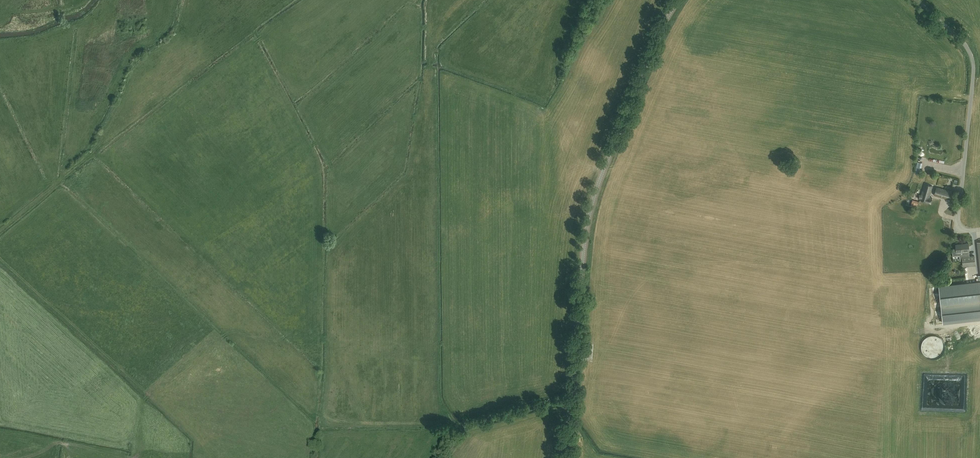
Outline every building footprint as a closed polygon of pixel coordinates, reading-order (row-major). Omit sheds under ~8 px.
[(922,191),(920,200),(931,203),(932,198),(929,197),(932,186),(925,184),(923,191),(922,191)] [(936,187),(934,195),(950,199),(952,191),(936,187)] [(919,199),(913,198),(910,205),(914,207),(915,203),(917,204),(919,199)] [(956,249),(953,249),(953,256),(959,255),(960,260),(962,260),(963,266),(975,265),(974,255),(969,256),(968,243),(956,244),(956,249)] [(943,323),(979,319),(979,275),(977,275),(978,282),(939,286),(943,323)] [(922,348),(923,352),(925,354),(927,357),(930,358),(934,358),(937,358),(940,356),(942,354),(944,351),(945,348),(945,345),(944,342),(942,339),(939,337),(936,335),(933,335),(930,336),(927,337),(924,339),(923,342),(922,345),(922,348)]
